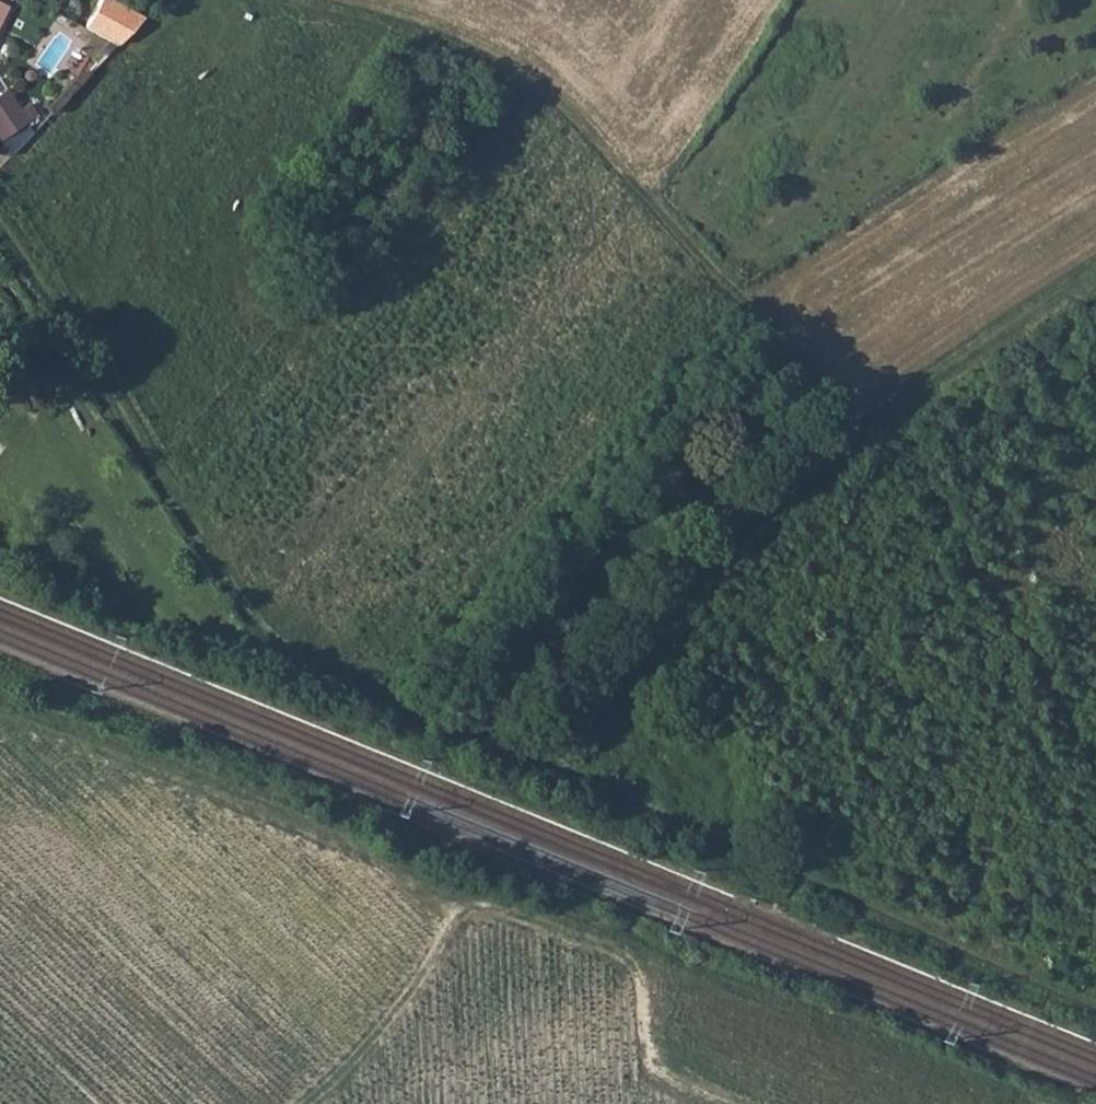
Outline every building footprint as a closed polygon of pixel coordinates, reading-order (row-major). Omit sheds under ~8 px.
[(86,30),(118,47),(144,20),(105,0),(102,0),(86,30)] [(11,8),(0,1),(0,26),(11,8)] [(0,93),(0,106),(8,116),(20,108),(6,89),(0,93)] [(0,106),(0,137),(2,139),(29,119),(20,108),(8,116),(0,106)]
